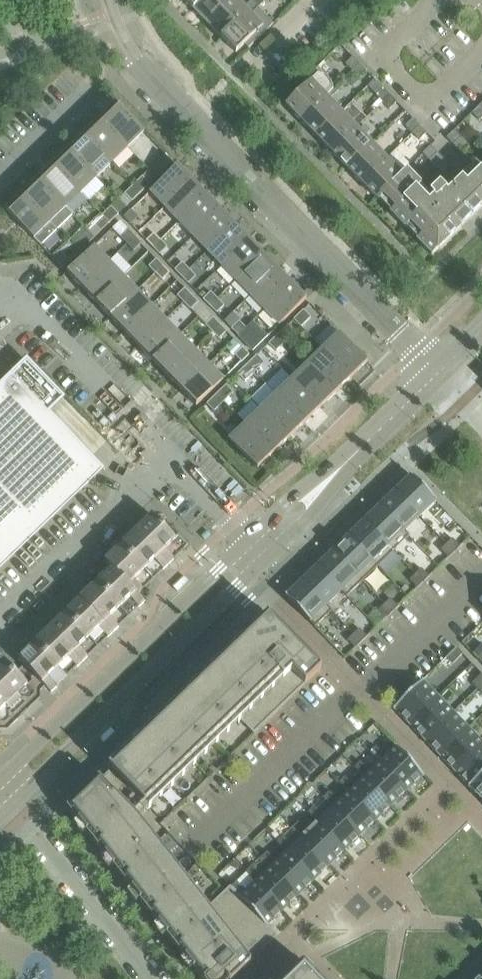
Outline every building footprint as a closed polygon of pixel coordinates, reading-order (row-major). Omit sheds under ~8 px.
[(192,9),(201,0),(184,0),(192,9)] [(192,9),(207,23),(231,0),(201,0),(192,9)] [(207,23),(221,38),(248,12),(251,15),(257,10),(254,6),(250,2),(244,8),(236,0),(231,0),(207,23)] [(250,2),(254,6),(257,10),(258,8),(263,4),(264,2),(262,0),(252,0),(250,2)] [(248,12),(221,38),(236,53),(245,44),(248,48),(272,25),(273,24),(259,9),(258,8),(257,10),(251,15),(248,12)] [(360,65),(353,57),(346,64),(352,71),(360,65)] [(367,72),(360,65),(352,71),(359,79),(367,72)] [(300,120),(326,96),(332,90),(332,86),(321,76),(317,76),(286,105),(300,120)] [(390,96),(383,88),(376,95),(383,102),(390,96)] [(317,137),(342,112),(326,96),(300,120),(317,137)] [(397,103),(390,96),(383,102),(389,110),(397,103)] [(144,133),(116,104),(100,119),(128,149),(144,133)] [(481,117),(481,109),(480,107),(472,114),(478,120),(481,117)] [(331,152),(356,128),(342,112),(317,137),(331,152)] [(128,149),(100,119),(84,134),(113,164),(128,149)] [(420,127),(413,120),(406,126),(412,134),(420,127)] [(346,167),(371,143),(365,136),(369,132),(364,126),(359,131),(356,128),(331,152),(346,167)] [(426,134),(420,127),(412,134),(419,141),(426,134)] [(453,145),(461,138),(454,131),(446,138),(453,145)] [(113,164),(84,134),(69,149),(97,179),(113,164)] [(361,184),(386,159),(371,143),(346,167),(361,184)] [(428,161),(437,153),(430,147),(422,155),(428,161)] [(97,179),(69,149),(53,165),(82,194),(97,179)] [(401,174),(406,170),(410,166),(395,150),(386,159),(361,184),(376,199),(401,174)] [(435,168),(443,160),(437,153),(428,161),(435,168)] [(441,175),(450,167),(443,160),(435,168),(441,175)] [(157,179),(166,170),(158,162),(149,171),(157,179)] [(82,194),(53,165),(38,180),(66,209),(82,194)] [(165,209),(192,183),(177,167),(150,193),(165,209)] [(481,208),(481,174),(479,171),(472,177),(466,183),(461,178),(447,192),(439,184),(432,190),(436,194),(428,202),(416,189),(420,185),(406,170),(401,174),(376,199),(379,202),(380,201),(379,200),(382,197),(394,209),(391,212),(390,211),(388,212),(405,230),(406,229),(405,228),(409,225),(421,237),(417,240),(416,239),(415,240),(431,257),(481,208)] [(141,194),(150,185),(142,178),(134,186),(141,194)] [(66,209),(38,180),(22,195),(57,231),(73,216),(66,209)] [(179,224),(206,197),(192,183),(165,209),(179,224)] [(133,202),(141,194),(134,186),(125,194),(133,202)] [(57,231),(22,195),(6,211),(34,240),(41,247),(57,231)] [(193,238),(220,212),(206,197),(179,224),(193,238)] [(110,224),(119,215),(111,208),(102,216),(110,224)] [(131,225),(138,218),(132,211),(124,219),(131,225)] [(207,253),(234,227),(220,212),(193,238),(207,253)] [(101,232),(110,224),(102,216),(94,225),(101,232)] [(222,268),(249,241),(234,227),(207,253),(222,268)] [(127,245),(134,238),(128,231),(120,238),(127,245)] [(153,248),(160,241),(154,234),(146,241),(153,248)] [(79,254),(88,245),(80,238),(72,246),(79,254)] [(133,252),(141,245),(134,238),(127,245),(133,252)] [(159,255),(167,248),(160,241),(153,248),(159,255)] [(236,282),(263,256),(249,241),(222,268),(236,282)] [(70,262),(79,254),(72,246),(63,255),(70,262)] [(82,289),(109,263),(94,248),(67,274),(82,289)] [(250,297),(277,271),(263,256),(236,282),(250,297)] [(155,275),(163,267),(156,260),(148,268),(155,275)] [(96,304),(123,278),(109,263),(82,289),(96,304)] [(181,278),(189,270),(182,263),(174,271),(181,278)] [(162,282),(169,274),(163,267),(155,275),(162,282)] [(188,285),(195,277),(189,270),(181,278),(188,285)] [(264,312),(291,285),(277,271),(250,297),(264,312)] [(110,319),(137,292),(123,278),(96,304),(110,319)] [(279,327),(306,300),(291,285),(264,312),(279,327)] [(183,304),(191,297),(184,290),(177,297),(183,304)] [(124,333),(151,307),(137,292),(110,319),(124,333)] [(209,307),(217,300),(210,293),(203,300),(209,307)] [(190,311),(198,303),(191,297),(183,304),(190,311)] [(216,314),(224,306),(217,300),(209,307),(216,314)] [(138,348),(166,322),(151,307),(124,333),(138,348)] [(301,328),(311,319),(303,311),(294,321),(301,328)] [(212,333),(219,326),(213,319),(205,326),(212,333)] [(153,363),(180,336),(166,322),(138,348),(153,363)] [(238,336),(245,329),(239,322),(231,329),(238,336)] [(218,340),(226,333),(219,326),(212,333),(218,340)] [(285,343),(295,334),(288,326),(278,336),(285,343)] [(244,343),(252,336),(245,329),(238,336),(244,343)] [(367,364),(339,334),(322,350),(351,380),(367,364)] [(167,377),(194,351),(180,336),(153,363),(167,377)] [(276,353),(285,343),(278,336),(268,345),(276,353)] [(241,363),(249,356),(242,349),(234,356),(241,363)] [(351,380),(322,350),(307,365),(335,395),(351,380)] [(181,392),(208,366),(194,351),(167,377),(181,392)] [(254,374),(264,364),(257,357),(247,366),(254,374)] [(27,361),(0,387),(0,568),(102,469),(90,457),(47,412),(42,407),(45,404),(57,392),(27,361)] [(335,395),(307,365),(291,380),(320,410),(335,395)] [(208,366),(181,392),(196,407),(223,381),(208,366)] [(245,383),(254,374),(247,366),(237,375),(245,383)] [(320,410),(291,380),(276,395),(304,425),(320,410)] [(223,404),(233,394),(226,386),(216,396),(223,404)] [(304,425),(276,395),(260,410),(289,440),(304,425)] [(214,413),(223,404),(216,396),(206,405),(214,413)] [(289,440),(260,410),(245,425),(273,455),(289,440)] [(273,455),(245,425),(229,441),(257,470),(273,455)] [(410,475),(394,490),(419,517),(435,502),(435,503),(436,502),(410,475)] [(394,490),(378,505),(409,537),(410,536),(405,531),(419,517),(394,490)] [(378,505),(363,520),(393,552),(409,537),(378,505)] [(152,515),(136,531),(169,565),(177,557),(174,554),(182,546),(152,515)] [(363,520),(347,535),(378,567),(393,552),(363,520)] [(136,531),(121,546),(147,574),(155,566),(161,573),(169,565),(136,531)] [(347,535),(332,550),(362,582),(378,567),(347,535)] [(452,539),(446,544),(454,553),(460,547),(452,539)] [(446,544),(440,550),(448,558),(454,553),(446,544)] [(108,565),(111,569),(115,573),(115,572),(138,595),(146,587),(140,581),(147,574),(121,546),(104,562),(108,565)] [(332,550),(316,565),(347,597),(362,582),(332,550)] [(316,565),(301,580),(331,612),(332,611),(327,606),(341,592),(346,597),(347,597),(316,565)] [(115,573),(111,569),(96,584),(123,611),(131,604),(136,610),(145,602),(138,595),(115,572),(115,573)] [(421,569),(415,574),(423,583),(429,577),(421,569)] [(415,574),(409,580),(417,588),(423,583),(415,574)] [(301,580),(285,596),(315,627),(331,612),(301,580)] [(81,599),(84,602),(113,632),(121,625),(116,619),(123,611),(96,584),(81,599)] [(81,599),(65,614),(92,641),(100,634),(105,640),(113,632),(84,602),(81,599)] [(390,599),(384,604),(392,613),(398,607),(390,599)] [(384,604),(378,610),(386,618),(392,613),(384,604)] [(50,629),(53,632),(83,662),(90,655),(85,649),(92,641),(65,614),(50,629)] [(68,808),(184,957),(186,956),(186,955),(189,953),(200,964),(196,967),(196,966),(193,968),(202,978),(233,978),(236,975),(278,936),(267,925),(239,897),(240,897),(231,887),(230,886),(229,887),(216,900),(208,908),(138,819),(134,814),(234,718),(238,723),(240,721),(254,734),(318,672),(321,669),(285,632),(268,614),(110,767),(109,766),(108,767),(112,771),(102,781),(98,778),(68,808)] [(34,644),(38,647),(61,671),(69,664),(74,670),(83,662),(53,632),(50,629),(34,644)] [(359,629),(353,634),(361,643),(367,637),(359,629)] [(353,634),(347,640),(355,648),(361,643),(353,634)] [(18,659),(22,663),(51,693),(59,685),(54,679),(61,671),(38,647),(34,644),(18,659)] [(472,653),(477,659),(481,654),(481,644),(472,653)] [(457,649),(447,658),(453,664),(463,654),(457,649)] [(2,718),(9,721),(13,716),(12,709),(21,700),(18,697),(18,695),(28,686),(4,662),(0,665),(0,721),(2,718)] [(472,683),(477,689),(481,685),(481,674),(472,683)] [(398,704),(393,709),(394,710),(395,710),(410,725),(438,697),(424,682),(424,681),(423,680),(398,704)] [(438,697),(410,725),(425,740),(453,713),(438,697)] [(453,713),(425,740),(440,756),(468,728),(453,713)] [(440,756),(455,771),(481,745),(481,742),(468,728),(440,756)] [(455,771),(469,786),(468,787),(469,788),(481,775),(481,745),(455,771)] [(385,756),(379,762),(407,791),(422,776),(423,777),(424,776),(395,746),(394,747),(394,748),(385,756)] [(376,747),(370,752),(379,762),(385,756),(376,747)] [(360,762),(354,767),(364,777),(369,772),(360,762)] [(369,772),(364,777),(391,806),(407,791),(379,762),(369,772)] [(469,788),(470,787),(481,800),(481,775),(469,788)] [(345,777),(339,782),(348,792),(354,787),(345,777)] [(354,787),(348,792),(376,821),(391,806),(364,777),(354,787)] [(329,792),(323,797),(333,807),(338,802),(329,792)] [(338,802),(333,807),(360,836),(376,821),(348,792),(338,802)] [(313,807),(308,812),(317,822),(323,817),(313,807)] [(323,817),(317,822),(345,851),(360,836),(333,807),(323,817)] [(298,822),(292,827),(301,837),(307,832),(298,822)] [(307,832),(301,837),(329,866),(345,851),(317,822),(307,832)] [(283,837),(277,842),(286,852),(292,846),(283,837)] [(292,846),(286,852),(314,881),(329,866),(301,837),(292,846)] [(267,852),(261,857),(271,867),(276,861),(267,852)] [(276,861),(271,867),(298,896),(314,881),(286,852),(276,861)] [(251,867),(246,872),(255,882),(261,877),(251,867)] [(261,877),(255,882),(283,911),(298,896),(271,867),(261,877)] [(236,882),(231,887),(240,897),(246,891),(236,882)] [(240,897),(239,897),(267,925),(283,911),(255,882),(246,891),(240,897)]
